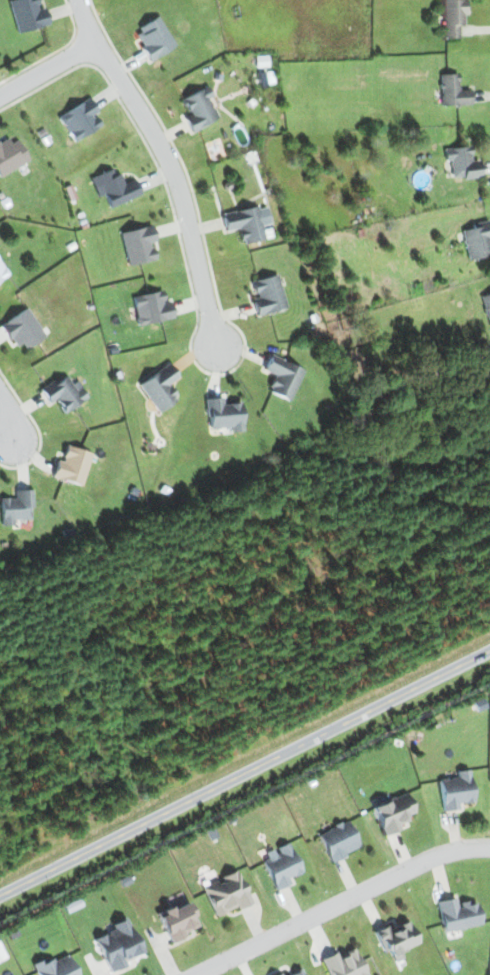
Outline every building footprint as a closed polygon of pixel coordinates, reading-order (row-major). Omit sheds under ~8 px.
[(44,8),(38,9),(36,0),(8,0),(15,32),(47,25),(44,8)] [(458,24),(466,24),(465,0),(442,0),(443,38),(458,38),(458,24)] [(173,47),(158,16),(133,29),(148,60),(173,47)] [(458,73),(439,74),(440,105),(470,104),(470,90),(458,90),(458,73)] [(189,131),(217,120),(208,98),(211,97),(207,88),(181,97),(187,113),(183,115),(189,131)] [(96,113),(90,100),(58,114),(70,141),(99,128),(93,114),(96,113)] [(10,143),(6,136),(0,140),(0,176),(28,160),(16,140),(10,143)] [(443,149),(444,161),(450,160),(452,179),(480,177),(479,161),(471,161),(470,146),(443,149)] [(89,177),(96,197),(103,195),(107,207),(140,196),(134,179),(120,184),(115,168),(89,177)] [(221,214),(224,231),(238,228),(241,244),(264,239),(261,225),(269,223),(266,205),(221,214)] [(472,228),(462,230),(467,260),(489,256),(489,240),(487,221),(471,223),(472,228)] [(154,260),(150,243),(155,241),(151,225),(120,232),(127,266),(154,260)] [(251,281),(256,297),(251,299),(256,316),(286,308),(277,274),(251,281)] [(173,318),(169,300),(165,301),(162,290),(131,297),(137,325),(173,318)] [(487,328),(489,328),(489,293),(480,295),(487,328)] [(11,348),(21,343),(23,348),(42,339),(29,309),(0,322),(0,323),(11,348)] [(304,370),(269,354),(262,370),(274,376),(267,391),(288,402),(304,370)] [(177,399),(168,384),(178,377),(168,363),(138,384),(157,412),(177,399)] [(71,384),(66,375),(39,388),(48,406),(57,401),(62,412),(87,399),(78,380),(71,384)] [(242,431),(240,402),(222,403),(222,398),(206,399),(208,429),(231,427),(231,432),(242,431)] [(81,486),(91,453),(66,446),(61,461),(56,460),(51,477),(81,486)] [(31,488),(14,489),(14,497),(0,498),(0,506),(1,525),(12,525),(12,520),(32,519),(31,488)] [(458,810),(457,804),(472,802),(469,769),(457,770),(457,777),(439,779),(442,811),(458,810)] [(372,805),(382,835),(400,830),(397,821),(414,816),(407,794),(372,805)] [(329,861),(359,848),(347,820),(317,834),(329,861)] [(275,890),(290,884),(287,878),(301,872),(288,842),(275,848),(278,853),(261,860),(275,890)] [(251,903),(236,869),(220,876),(222,879),(202,888),(214,916),(236,907),(237,909),(251,903)] [(168,942),(198,929),(187,902),(179,905),(176,898),(181,896),(179,893),(170,897),(173,905),(156,912),(168,942)] [(443,932),(480,925),(476,901),(457,904),(456,897),(437,901),(443,932)] [(108,972),(125,965),(124,960),(140,954),(126,918),(110,924),(113,930),(94,938),(108,972)] [(393,962),(401,958),(398,951),(417,943),(407,919),(375,933),(383,952),(387,950),(393,962)] [(354,948),(338,955),(336,952),(322,957),(329,974),(366,974),(354,948)] [(68,953),(44,963),(42,959),(32,963),(37,974),(77,974),(68,953)]
